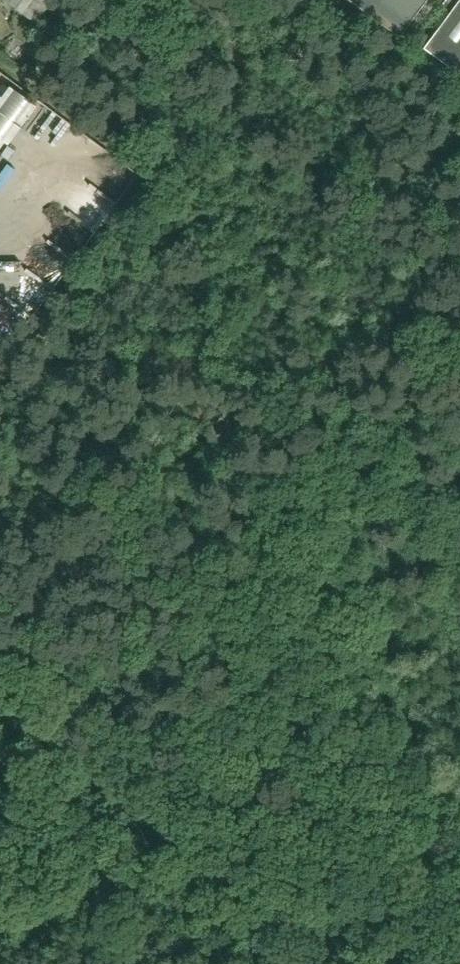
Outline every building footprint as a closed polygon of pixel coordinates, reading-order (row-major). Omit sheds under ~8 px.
[(35,24),(53,0),(3,0),(35,24)] [(412,41),(442,0),(355,0),(412,41)] [(437,49),(459,66),(459,18),(437,49)] [(0,91),(0,150),(4,152),(33,105),(3,86),(0,91)]
